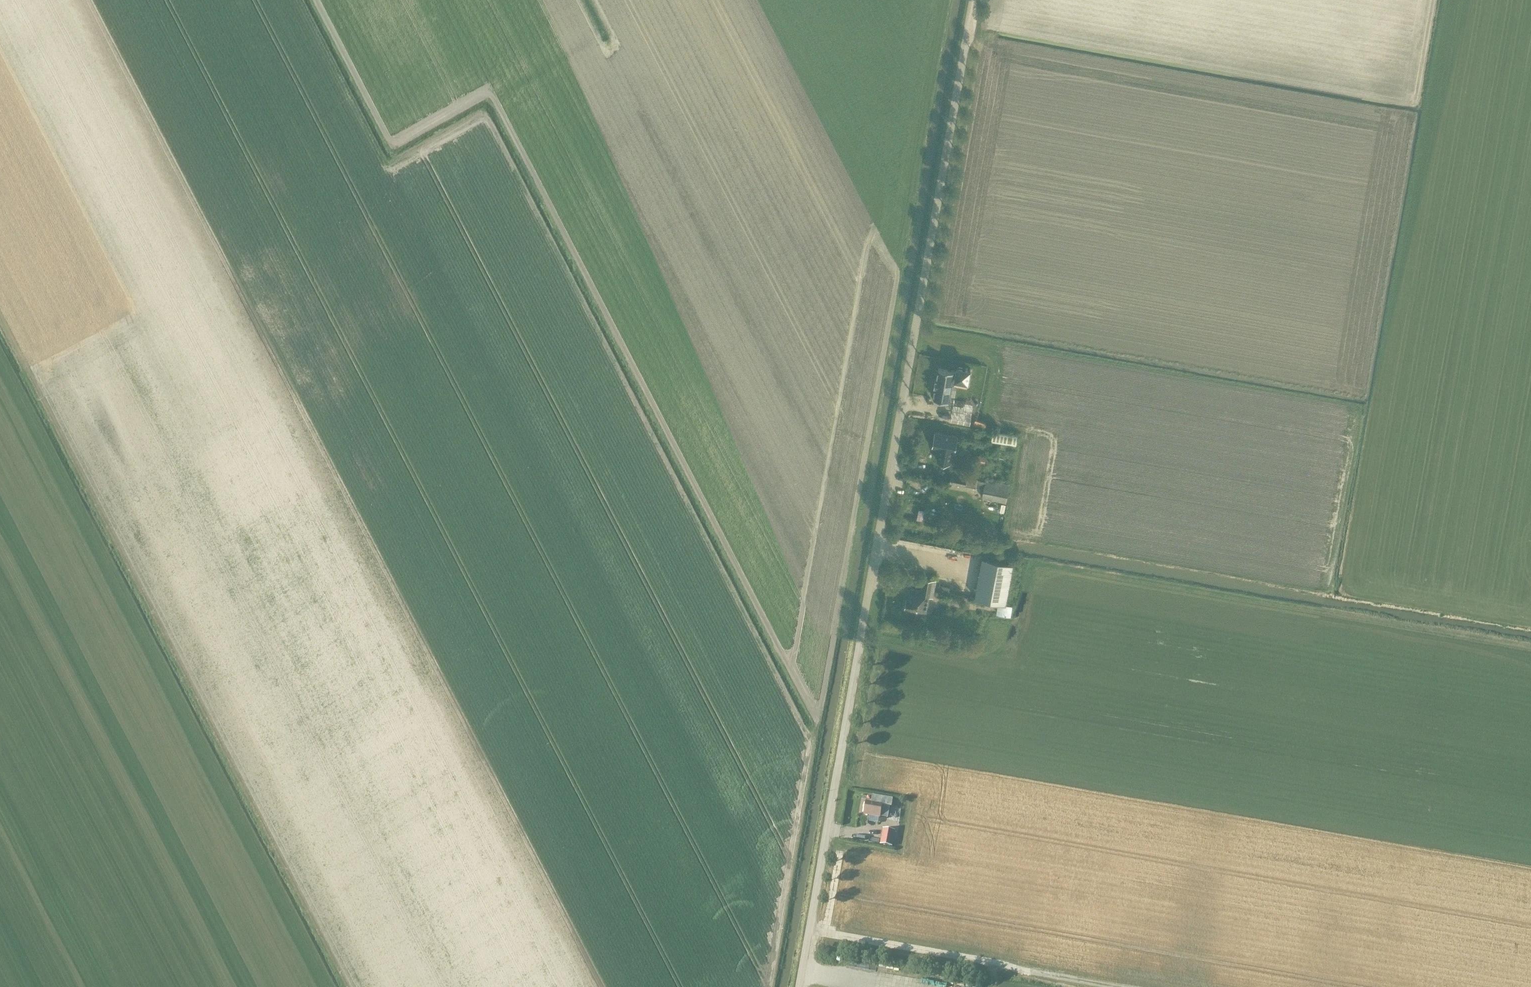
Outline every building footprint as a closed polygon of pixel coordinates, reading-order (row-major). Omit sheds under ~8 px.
[(957,371),(955,371),(954,379),(968,381),(971,368),(958,366),(957,371)] [(937,379),(936,379),(934,386),(936,386),(934,397),(943,399),(943,400),(943,401),(943,399),(947,400),(947,401),(948,400),(950,400),(954,379),(955,371),(939,368),(937,379)] [(963,409),(953,407),(951,420),(970,423),(974,406),(964,404),(963,409)] [(1000,448),(1012,450),(1016,450),(1018,434),(993,431),(992,442),(1001,443),(1000,448)] [(955,451),(958,436),(936,432),(933,447),(941,448),(940,453),(939,453),(938,461),(950,463),(953,450),(955,451)] [(977,454),(975,462),(985,463),(986,456),(977,454)] [(953,471),(951,483),(976,488),(976,487),(984,488),(985,481),(978,480),(978,479),(967,477),(967,475),(967,473),(953,471)] [(1009,484),(985,481),(983,498),(1006,502),(1009,484)] [(976,596),(1006,601),(1013,562),(983,557),(976,596)] [(907,598),(905,608),(927,611),(930,596),(933,596),(936,580),(924,578),(922,590),(911,588),(909,598),(907,598)] [(876,795),(875,801),(887,803),(888,797),(876,795)] [(898,810),(899,800),(890,799),(888,808),(898,810)] [(880,817),(881,805),(866,803),(864,815),(880,817)] [(892,846),(892,844),(895,830),(883,828),(880,844),(892,846)]
